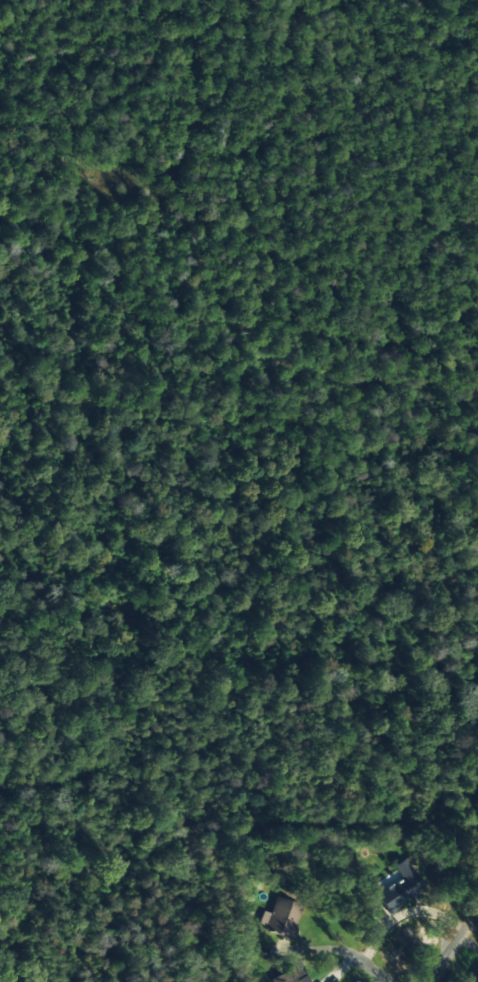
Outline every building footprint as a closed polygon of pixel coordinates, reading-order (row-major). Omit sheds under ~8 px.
[(423,892),(404,859),(393,866),(400,880),(375,894),(386,914),(423,892)] [(271,914),(263,912),(257,928),(291,940),(303,907),(277,898),(271,914)] [(271,981),(308,981),(300,965),(269,979),(271,981)]
